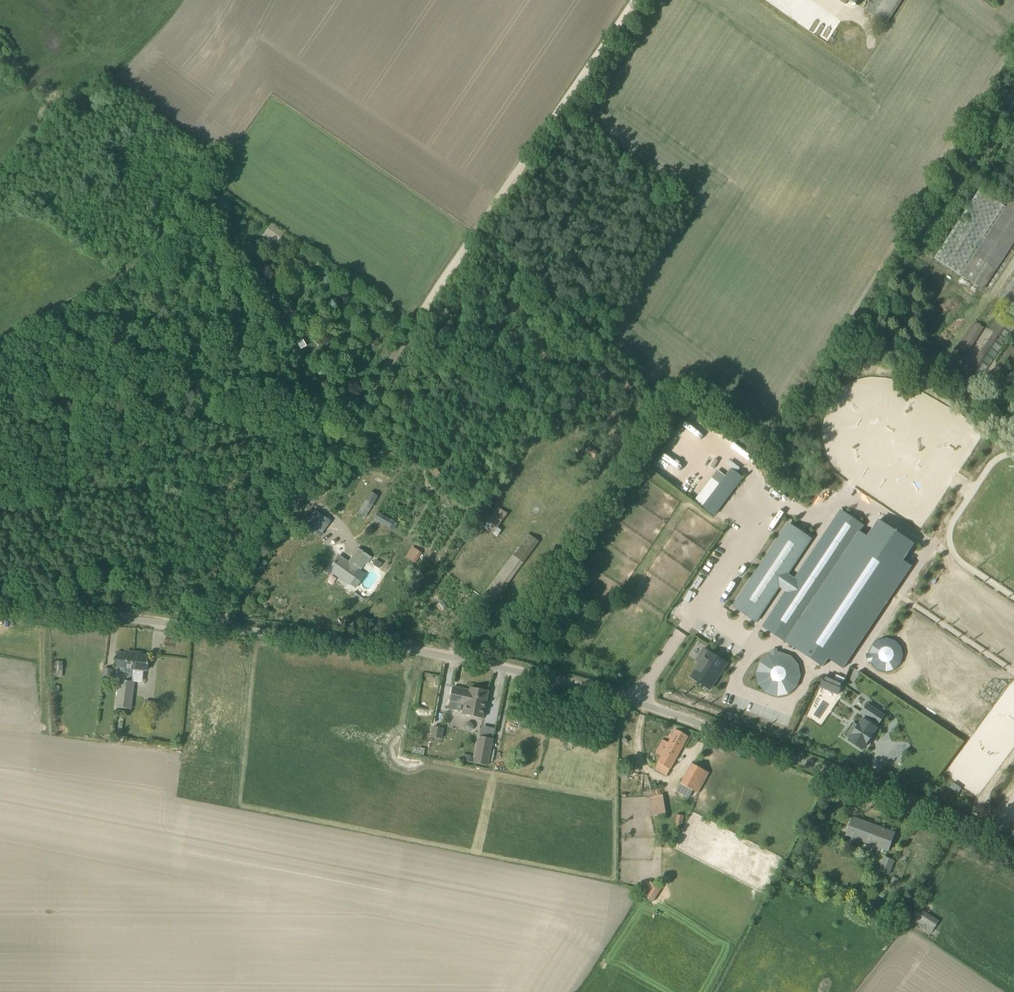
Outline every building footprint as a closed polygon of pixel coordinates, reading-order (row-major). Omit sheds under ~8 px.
[(775,1),(805,22),(817,5),(811,1),(812,0),(774,0),(775,1)] [(866,11),(880,21),(880,20),(886,24),(903,0),(874,0),(866,11)] [(1010,247),(1013,242),(1013,194),(1006,207),(979,190),(935,259),(982,290),(1010,247)] [(276,245),(285,232),(271,223),(262,236),(276,245)] [(1000,300),(1013,309),(1013,278),(1000,300)] [(269,302),(261,287),(253,292),(261,307),(269,302)] [(308,299),(312,303),(320,309),(325,303),(312,293),(308,299)] [(390,309),(387,314),(400,323),(403,318),(390,309)] [(964,374),(1007,404),(1010,400),(972,374),(1012,315),(1003,309),(989,329),(993,331),(964,374)] [(956,348),(966,355),(984,327),(974,321),(956,348)] [(1001,369),(1011,355),(1013,357),(1013,347),(1010,345),(996,365),(1001,369)] [(727,477),(721,484),(704,508),(716,517),(745,478),(733,469),(727,477)] [(696,502),(704,508),(727,477),(719,471),(696,502)] [(378,497),(369,492),(357,515),(366,520),(376,501),(378,497)] [(499,526),(509,513),(498,505),(483,525),(498,536),(503,529),(499,526)] [(377,512),(374,518),(389,527),(393,520),(377,512)] [(845,513),(767,629),(825,668),(830,660),(845,670),(913,568),(905,562),(920,540),(884,516),(869,538),(861,533),(865,527),(845,513)] [(810,538),(790,525),(735,607),(755,621),(810,538)] [(493,604),(523,562),(524,562),(539,541),(528,533),(513,554),(488,589),(483,597),(493,604)] [(413,546),(407,556),(416,562),(422,552),(413,546)] [(328,570),(349,584),(355,589),(365,574),(359,570),(364,563),(366,564),(370,557),(358,549),(348,563),(338,556),(328,570)] [(710,689),(727,663),(705,648),(697,660),(700,663),(691,677),(710,689)] [(126,652),(126,654),(118,653),(116,667),(120,668),(116,708),(130,709),(133,682),(133,681),(134,670),(146,671),(148,656),(135,655),(135,653),(126,652)] [(784,690),(789,687),(794,682),(796,676),(797,670),(794,662),(792,659),(787,655),(782,653),(776,652),(769,654),(764,658),(760,663),(758,669),(759,676),(761,682),(766,687),(771,690),(778,691),(784,690)] [(62,662),(54,663),(54,672),(63,672),(62,662)] [(101,682),(111,683),(112,670),(103,669),(101,682)] [(838,679),(820,671),(815,683),(838,693),(844,681),(838,679)] [(450,701),(465,704),(463,714),(483,718),(488,691),(471,687),(471,690),(453,687),(450,701)] [(862,748),(866,742),(872,734),(876,728),(875,726),(877,723),(879,724),(885,715),(868,704),(862,712),(868,716),(865,720),(864,719),(859,725),(853,733),(854,733),(849,739),(862,748)] [(481,734),(494,737),(496,727),(483,725),(481,734)] [(434,726),(434,729),(432,737),(441,739),(443,728),(434,726)] [(667,775),(688,736),(676,729),(669,743),(663,739),(656,753),(661,756),(655,769),(667,775)] [(480,736),(480,738),(475,762),(488,765),(493,739),(480,736)] [(698,793),(709,773),(692,763),(681,783),(676,791),(689,798),(693,790),(698,793)] [(666,814),(663,794),(650,796),(654,816),(666,814)] [(677,814),(675,822),(677,822),(676,826),(681,827),(682,823),(683,824),(685,815),(677,814)] [(888,850),(895,833),(853,817),(847,835),(888,850)] [(885,857),(880,871),(874,887),(882,890),(893,860),(885,857)] [(655,902),(663,886),(650,880),(642,896),(655,902)] [(939,921),(918,907),(910,919),(930,933),(939,921)]
